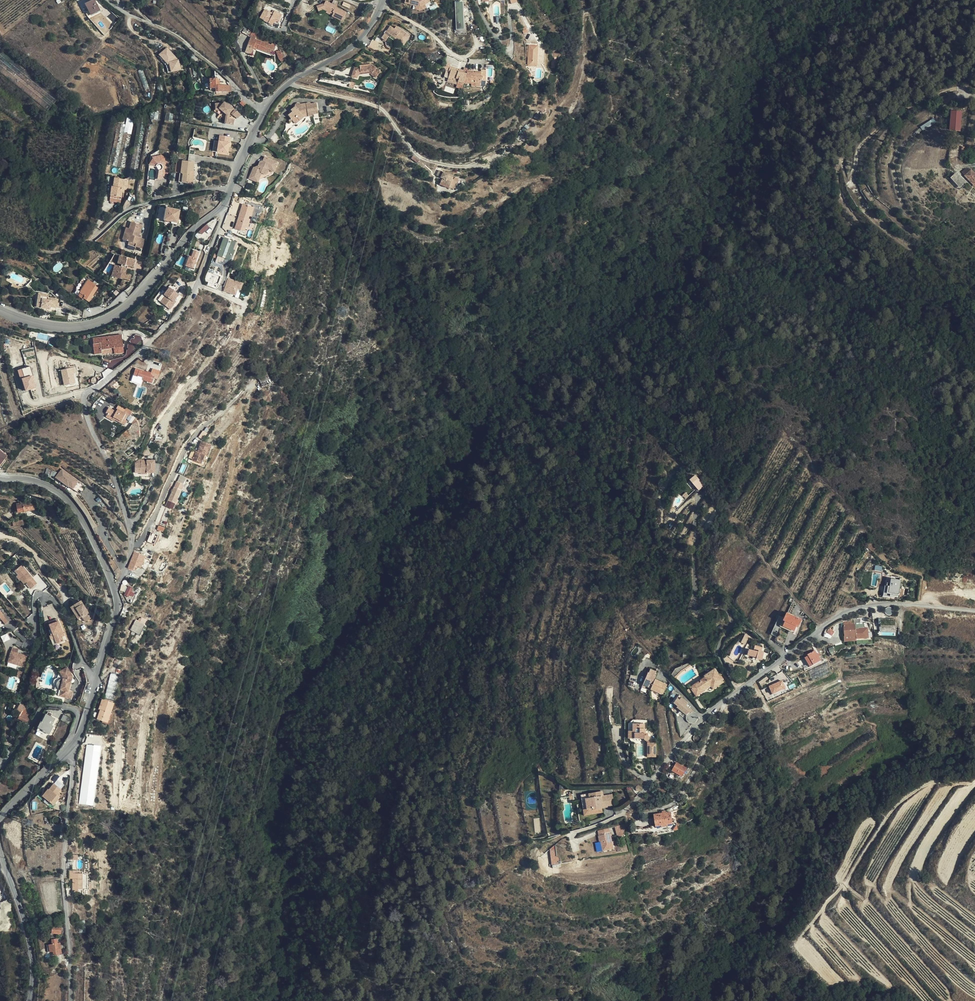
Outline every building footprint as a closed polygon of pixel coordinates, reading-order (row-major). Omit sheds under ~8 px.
[(95,0),(93,0),(86,4),(91,15),(100,10),(95,0)] [(345,20),(349,10),(337,6),(339,2),(335,0),(334,3),(327,1),(326,4),(319,7),(321,12),(325,9),(328,8),(336,11),(336,13),(335,16),(345,20)] [(465,29),(464,1),(456,1),(456,29),(465,29)] [(272,26),(274,23),(275,20),(278,22),(282,16),(274,10),(272,13),(265,9),(260,18),(272,26)] [(391,36),(394,38),(396,30),(395,29),(391,26),(382,39),(387,42),(390,38),(391,36)] [(394,38),(396,40),(397,39),(406,45),(411,38),(402,32),(401,33),(396,30),(394,38)] [(250,33),(248,39),(270,46),(271,43),(275,44),(276,42),(276,41),(250,33)] [(253,48),(272,54),(274,45),(275,44),(271,43),(270,46),(248,39),(244,54),(251,56),(253,48)] [(534,41),(533,59),(538,59),(538,57),(542,57),(542,41),(534,41)] [(182,70),(179,60),(168,47),(160,54),(169,64),(170,64),(172,72),(182,70)] [(284,58),(283,55),(282,56),(279,50),(275,52),(278,60),(281,62),(282,60),(284,62),(286,59),(284,58)] [(350,65),(350,66),(352,67),(351,70),(349,70),(347,75),(354,77),(355,73),(366,71),(373,75),(376,70),(371,67),(372,66),(365,62),(356,63),(356,64),(350,65)] [(462,87),(463,85),(466,75),(467,72),(465,72),(465,74),(465,76),(461,75),(461,73),(462,72),(449,68),(447,74),(449,74),(447,81),(456,84),(456,85),(462,87)] [(471,72),(467,72),(466,75),(463,85),(470,86),(470,84),(479,85),(479,82),(482,82),(485,82),(485,72),(480,71),(480,73),(474,73),(474,75),(471,75),(471,72)] [(220,86),(220,81),(218,81),(218,79),(210,79),(210,88),(216,88),(216,92),(231,92),(231,86),(220,86)] [(227,105),(224,102),(222,105),(221,103),(215,103),(215,107),(215,109),(220,109),(227,115),(233,109),(229,107),(231,105),(229,103),(227,105)] [(318,113),(317,103),(312,103),(310,103),(301,104),(300,103),(299,102),(298,103),(297,103),(296,104),(296,105),(296,106),(292,110),(293,111),(289,115),(293,120),(298,117),(301,120),(305,116),(313,115),(314,113),(318,113)] [(215,109),(215,107),(213,107),(213,110),(224,119),(227,115),(220,109),(215,109)] [(241,114),(235,109),(232,113),(238,118),(241,114)] [(963,111),(960,111),(953,111),(952,118),(952,130),(962,131),(963,111)] [(152,120),(160,122),(161,113),(153,112),(152,120)] [(163,121),(171,122),(173,114),(165,113),(163,121)] [(134,179),(145,118),(138,117),(128,178),(129,178),(128,179),(134,179)] [(934,118),(920,126),(923,130),(937,122),(934,118)] [(126,119),(124,126),(115,167),(122,169),(133,120),(126,119)] [(115,167),(124,126),(116,124),(107,166),(115,167)] [(230,143),(220,141),(220,142),(218,152),(228,154),(230,143)] [(166,179),(171,158),(153,154),(150,166),(160,168),(158,177),(166,179)] [(260,162),(257,168),(256,170),(253,169),(249,178),(258,181),(260,175),(269,169),(274,171),(279,162),(265,157),(264,161),(260,162)] [(183,161),(180,173),(183,173),(180,183),(187,185),(190,172),(193,173),(195,163),(183,161)] [(271,173),(274,171),(269,169),(260,175),(258,181),(260,182),(260,180),(271,173)] [(972,170),(967,175),(973,182),(974,180),(974,173),(972,170)] [(448,174),(441,171),(438,177),(442,178),(439,184),(451,190),(456,179),(448,175),(448,174)] [(963,186),(953,176),(951,178),(960,188),(963,186)] [(108,197),(110,198),(119,200),(122,181),(113,179),(111,187),(110,187),(108,197)] [(243,204),(235,229),(245,231),(246,228),(248,228),(251,219),(249,219),(250,216),(251,217),(255,208),(243,204)] [(178,221),(180,211),(167,209),(165,220),(172,222),(172,220),(178,221)] [(142,225),(132,222),(130,229),(126,240),(137,243),(136,246),(139,247),(142,237),(139,237),(140,233),(142,225)] [(202,234),(210,227),(207,224),(199,231),(202,234)] [(126,240),(130,229),(127,228),(123,242),(136,246),(137,243),(126,240)] [(235,243),(224,239),(217,256),(228,260),(230,254),(232,255),(234,251),(232,250),(235,243)] [(191,256),(187,265),(194,268),(200,252),(195,250),(192,257),(191,256)] [(125,267),(127,260),(119,258),(117,265),(121,266),(121,269),(113,266),(110,277),(122,281),(122,280),(127,281),(128,277),(124,276),(126,270),(124,270),(125,267)] [(135,262),(127,260),(125,267),(132,269),(135,262)] [(225,291),(237,295),(239,289),(242,290),(244,283),(229,278),(225,291)] [(90,302),(100,286),(89,279),(81,293),(85,296),(84,298),(90,302)] [(179,295),(169,287),(159,302),(171,310),(176,303),(174,302),(175,300),(179,295)] [(38,306),(49,308),(49,306),(52,307),(58,308),(60,299),(51,297),(51,295),(46,294),(45,298),(40,297),(38,306)] [(123,352),(121,334),(92,338),(94,353),(101,352),(101,353),(113,352),(113,353),(123,352)] [(21,368),(18,369),(20,378),(22,377),(25,391),(37,388),(31,366),(21,369),(21,368)] [(76,367),(62,369),(64,385),(78,384),(76,367)] [(146,372),(135,368),(133,375),(142,377),(141,379),(151,383),(153,377),(152,377),(149,376),(150,374),(151,372),(146,371),(146,372)] [(105,412),(107,413),(113,416),(112,418),(114,419),(125,426),(127,421),(125,420),(128,415),(130,416),(132,411),(125,407),(122,412),(117,409),(116,411),(109,407),(105,412)] [(201,439),(198,446),(200,446),(199,450),(197,450),(196,449),(191,459),(200,463),(204,454),(207,455),(211,444),(201,439)] [(208,456),(207,455),(204,454),(200,463),(191,459),(190,461),(203,467),(208,456)] [(132,465),(132,471),(136,472),(136,474),(136,476),(144,476),(144,474),(151,474),(152,462),(143,461),(143,463),(137,463),(137,465),(132,465)] [(70,485),(74,488),(79,481),(62,469),(56,478),(69,487),(70,485)] [(186,476),(179,473),(176,479),(183,482),(186,476)] [(689,479),(698,491),(705,486),(696,474),(689,479)] [(183,482),(176,479),(173,486),(173,485),(167,500),(174,503),(183,482)] [(79,481),(74,488),(78,491),(83,484),(79,481)] [(24,505),(25,512),(37,509),(35,502),(24,505)] [(17,507),(19,513),(22,512),(25,512),(24,505),(23,505),(17,507)] [(142,567),(146,556),(135,552),(129,568),(134,570),(136,565),(142,567)] [(23,565),(16,570),(22,577),(21,577),(25,583),(26,582),(30,579),(35,585),(38,583),(23,565)] [(899,598),(902,580),(887,577),(883,596),(899,598)] [(31,588),(35,585),(30,579),(26,582),(31,588)] [(122,584),(121,590),(129,594),(131,589),(126,586),(122,584)] [(131,609),(141,588),(137,586),(127,607),(131,609)] [(88,613),(80,601),(74,605),(85,622),(94,617),(91,612),(88,613)] [(4,614),(0,618),(6,624),(9,621),(4,614)] [(798,628),(800,621),(786,614),(784,620),(777,617),(769,635),(776,638),(780,628),(794,633),(796,627),(798,628)] [(140,634),(147,620),(142,617),(139,623),(136,621),(131,630),(140,634)] [(50,629),(52,635),(54,634),(58,643),(64,641),(62,636),(65,634),(59,618),(51,621),(53,627),(50,629)] [(897,630),(896,618),(880,618),(880,631),(897,630)] [(844,620),(844,625),(844,636),(852,636),(857,636),(857,639),(868,639),(868,628),(864,628),(864,624),(864,621),(855,622),(855,620),(844,620)] [(829,628),(826,636),(832,638),(835,631),(829,628)] [(4,642),(11,639),(8,633),(2,636),(4,642)] [(746,644),(749,636),(745,634),(741,641),(746,644)] [(762,661),(763,652),(760,651),(761,647),(753,646),(752,651),(746,650),(745,657),(754,658),(754,660),(762,661)] [(28,656),(12,652),(9,662),(25,667),(28,656)] [(820,661),(813,652),(804,657),(811,667),(820,661)] [(61,695),(67,697),(69,691),(73,677),(68,667),(61,670),(65,677),(61,688),(63,689),(61,695)] [(668,685),(656,679),(658,671),(650,668),(642,685),(664,694),(668,685)] [(723,682),(714,669),(704,676),(705,678),(690,688),(696,696),(710,686),(713,689),(723,682)] [(65,677),(61,670),(60,670),(53,693),(61,695),(63,689),(61,688),(65,677)] [(112,672),(105,697),(114,699),(121,674),(112,672)] [(783,680),(769,686),(773,694),(787,688),(783,680)] [(669,700),(675,688),(671,682),(669,685),(664,698),(669,700)] [(683,713),(686,715),(688,714),(691,710),(685,705),(687,702),(681,697),(679,699),(677,698),(674,703),(683,712),(683,713)] [(97,719),(104,721),(109,722),(115,703),(103,700),(97,719)] [(689,712),(688,714),(687,714),(687,715),(687,716),(687,718),(687,720),(689,722),(691,722),(693,722),(695,722),(697,720),(698,719),(698,717),(698,716),(697,714),(696,712),(695,712),(693,711),(691,711),(689,712)] [(27,723),(31,717),(25,714),(24,716),(21,714),(18,719),(27,723)] [(52,726),(55,719),(47,715),(43,723),(42,722),(39,727),(44,730),(44,731),(50,734),(53,726),(52,726)] [(636,725),(647,724),(647,720),(635,721),(632,726),(633,741),(638,745),(649,744),(649,739),(637,740),(636,725)] [(648,735),(647,724),(636,725),(637,740),(649,739),(648,735)] [(658,744),(651,745),(652,758),(660,758),(658,744)] [(94,805),(101,746),(87,745),(80,803),(94,805)] [(683,776),(688,768),(684,765),(683,766),(678,763),(674,771),(683,776)] [(705,780),(712,772),(707,767),(701,775),(705,780)] [(49,789),(46,792),(48,794),(46,797),(51,801),(53,799),(57,802),(60,797),(59,796),(57,794),(58,792),(61,788),(54,783),(49,789)] [(589,799),(583,799),(584,816),(599,815),(599,794),(589,795),(589,799)] [(632,828),(632,834),(653,833),(653,835),(678,832),(677,828),(677,824),(672,825),(670,813),(655,815),(656,827),(643,828),(643,827),(632,828)] [(616,851),(615,833),(608,833),(608,834),(601,834),(601,840),(604,840),(604,851),(616,851)] [(80,892),(79,874),(75,874),(75,871),(70,872),(71,879),(73,879),(74,892),(80,892)] [(61,934),(61,929),(57,929),(57,926),(53,926),(52,934),(56,935),(56,933),(61,934)]
